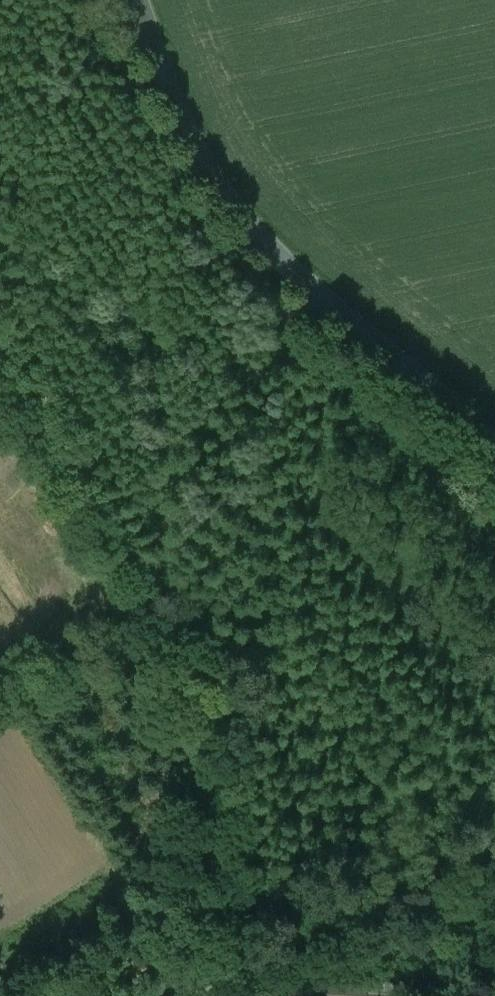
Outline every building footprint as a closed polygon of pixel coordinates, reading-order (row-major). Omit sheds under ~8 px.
[(332,980),(331,995),(394,995),(395,981),(367,980),(367,982),(332,980)]
